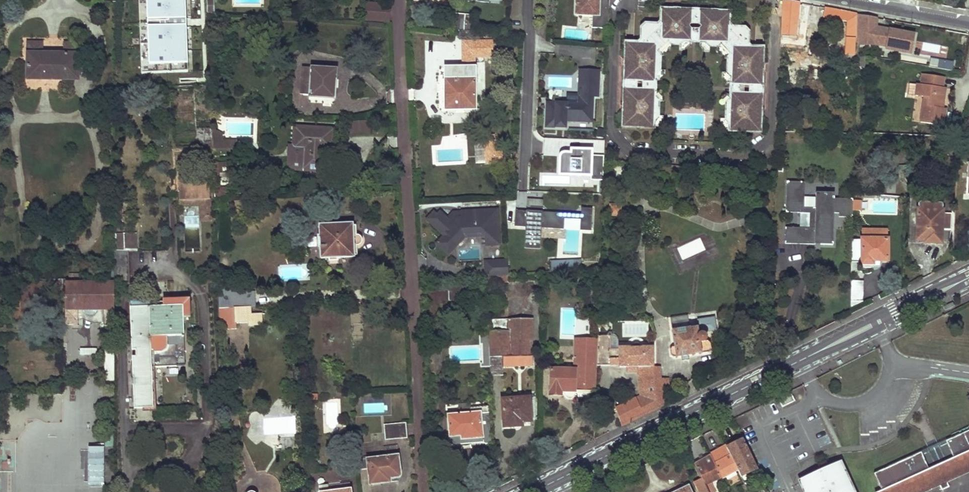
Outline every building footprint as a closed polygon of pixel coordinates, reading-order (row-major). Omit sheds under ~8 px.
[(147,22),(139,22),(139,26),(147,26),(149,68),(141,68),(141,73),(188,72),(185,0),(146,0),(147,22)] [(139,22),(147,22),(146,0),(139,0),(139,22)] [(575,15),(593,15),(593,27),(608,28),(609,0),(575,0),(575,15)] [(782,7),(781,36),(795,37),(799,3),(783,0),(782,0),(782,7)] [(390,5),(367,3),(365,19),(389,21),(390,5)] [(825,8),(823,18),(847,22),(844,56),(854,56),(854,42),(857,42),(857,38),(856,37),(857,14),(825,8)] [(730,100),(726,104),(726,119),(729,123),(729,129),(731,131),(742,132),(745,129),(747,132),(761,132),(761,118),(759,116),(759,109),(761,107),(762,95),(760,93),(760,86),(762,84),(762,72),(761,70),(761,63),(763,61),(763,47),(750,47),(748,44),(749,32),(745,28),(732,28),(730,25),(730,12),(720,12),(718,13),(711,13),(709,11),(699,11),(698,13),(691,13),(691,11),(682,10),(680,12),(673,12),(671,10),(661,9),(660,22),(658,25),(645,24),(641,28),(641,41),(639,43),(626,43),(625,57),(627,59),(627,65),(625,67),(624,79),(626,82),(626,88),(624,90),(624,102),(625,104),(625,111),(623,113),(623,127),(636,127),(638,125),(641,128),(652,128),(654,126),(654,119),(658,116),(658,102),(658,101),(655,97),(655,92),(653,89),(654,83),(656,81),(656,75),(659,71),(659,70),(659,56),(659,55),(656,51),(667,41),(671,45),(672,45),(678,45),(682,41),(688,42),(690,40),(696,40),(698,42),(704,43),(709,47),(716,47),(717,47),(720,43),(732,54),(728,57),(728,58),(727,73),(727,74),(731,77),(730,83),(733,85),(732,92),(730,94),(730,100)] [(474,15),(456,14),(455,30),(473,32),(474,15)] [(864,48),(865,40),(877,40),(875,18),(858,15),(857,37),(858,38),(858,42),(858,47),(864,48)] [(147,26),(139,26),(141,68),(149,68),(147,26)] [(659,55),(659,56),(663,56),(671,49),(672,45),(671,45),(667,41),(656,51),(659,55)] [(688,46),(688,42),(682,41),(678,45),(678,51),(684,51),(688,46)] [(29,42),(28,80),(78,80),(78,43),(65,43),(65,54),(41,54),(41,43),(29,42)] [(704,43),(698,42),(698,47),(703,52),(709,52),(709,47),(704,43)] [(717,47),(716,47),(716,50),(724,59),(728,58),(728,57),(732,54),(720,43),(717,47)] [(929,66),(952,70),(953,62),(931,58),(929,66)] [(300,94),(310,95),(309,97),(323,98),(323,95),(332,96),(332,81),(336,81),(336,69),(302,67),(300,94)] [(444,68),(445,90),(447,90),(447,106),(463,106),(463,110),(475,110),(475,68),(444,68)] [(665,70),(659,70),(659,71),(656,75),(656,81),(659,81),(664,76),(665,70)] [(599,71),(579,71),(579,87),(581,87),(581,95),(579,95),(578,105),(567,104),(547,104),(546,128),(566,128),(566,121),(592,122),(593,96),(598,97),(599,71)] [(727,73),(722,73),(722,78),(726,83),(730,83),(731,77),(727,74),(727,73)] [(923,75),(921,85),(917,84),(915,96),(924,97),(920,123),(943,126),(945,109),(942,108),(945,88),(942,88),(944,77),(923,75)] [(179,77),(179,86),(202,86),(203,86),(202,76),(179,77)] [(336,81),(332,81),(332,96),(323,95),(323,98),(335,99),(336,81)] [(447,90),(445,90),(445,110),(463,110),(463,106),(447,106),(447,90)] [(658,101),(658,102),(663,102),(664,97),(659,92),(655,92),(655,97),(658,101)] [(730,94),(726,94),(721,98),(721,104),(726,104),(730,100),(730,94)] [(579,95),(567,95),(567,104),(578,105),(579,95)] [(663,117),(658,116),(654,119),(654,126),(658,126),(663,122),(663,117)] [(726,119),(720,119),(720,124),(725,129),(729,129),(729,123),(726,119)] [(352,136),(370,136),(370,122),(352,122),(352,136)] [(294,148),(290,148),(289,169),(324,171),(325,143),(332,143),(333,129),(295,127),(294,148)] [(222,150),(235,150),(238,141),(222,141),(221,134),(212,129),(212,131),(213,141),(218,141),(222,143),(222,150)] [(202,143),(203,159),(214,158),(213,155),(213,141),(212,131),(197,131),(197,143),(202,143)] [(213,141),(213,155),(219,155),(219,149),(222,150),(222,143),(218,141),(213,141)] [(571,150),(571,153),(565,153),(563,154),(560,155),(560,158),(559,175),(591,176),(591,174),(599,174),(600,151),(592,151),(592,150),(571,150)] [(210,199),(209,182),(208,182),(207,172),(178,172),(179,201),(210,199)] [(839,217),(852,217),(852,199),(834,198),(834,193),(816,192),(815,208),(804,208),(804,182),(786,182),(786,212),(810,213),(809,228),(785,227),(785,244),(815,244),(815,239),(820,239),(820,245),(833,245),(833,213),(839,213),(839,217)] [(864,196),(863,214),(897,216),(898,198),(864,196)] [(210,199),(179,201),(179,206),(200,205),(201,221),(206,221),(205,208),(210,208),(210,199)] [(543,201),(527,200),(526,211),(530,212),(530,207),(542,208),(543,201)] [(853,200),(852,211),(862,211),(862,201),(853,200)] [(917,209),(916,240),(924,240),(925,236),(932,237),(932,241),(941,241),(942,230),(951,230),(951,214),(943,213),(943,210),(942,210),(943,204),(942,204),(942,203),(941,203),(920,202),(919,202),(918,202),(918,203),(918,209),(917,209)] [(526,211),(516,211),(514,227),(564,230),(564,220),(581,221),(580,231),(591,232),(593,210),(581,209),(581,215),(542,213),(542,208),(530,207),(530,212),(526,211)] [(498,209),(462,211),(462,217),(459,217),(453,212),(448,218),(440,211),(437,214),(434,211),(427,219),(431,223),(434,220),(455,240),(463,232),(485,231),(486,245),(499,245),(498,209)] [(434,220),(431,223),(444,235),(436,243),(448,254),(465,236),(485,235),(485,231),(463,232),(455,240),(434,220)] [(318,237),(319,247),(320,247),(321,258),(353,257),(354,255),(353,244),(350,244),(350,237),(353,237),(352,225),(352,224),(319,226),(320,237),(318,237)] [(355,225),(352,225),(353,237),(350,237),(350,244),(353,244),(354,255),(357,255),(356,246),(359,246),(360,244),(362,242),(362,240),(361,237),(360,236),(358,234),(356,234),(355,225)] [(861,230),(861,241),(851,240),(851,262),(861,262),(861,264),(872,264),(872,261),(877,261),(887,261),(887,230),(861,230)] [(129,283),(128,250),(137,250),(136,233),(114,234),(114,270),(114,279),(114,283),(129,283)] [(485,262),(486,276),(508,275),(507,261),(485,262)] [(550,262),(551,273),(581,272),(581,261),(550,262)] [(96,280),(114,279),(114,270),(96,271),(96,280)] [(54,280),(54,297),(63,297),(63,280),(54,280)] [(851,281),(850,302),(863,303),(864,281),(851,281)] [(65,284),(66,326),(75,326),(75,319),(75,310),(104,310),(104,319),(104,325),(108,325),(108,337),(114,337),(114,283),(65,284)] [(256,306),(255,291),(231,292),(231,287),(218,287),(219,308),(250,307),(256,306)] [(32,297),(26,298),(30,327),(36,326),(32,297)] [(133,388),(134,409),(153,409),(152,368),(185,366),(183,318),(191,317),(190,298),(162,299),(163,307),(150,307),(150,301),(131,302),(131,308),(130,308),(131,351),(135,351),(135,357),(132,357),(133,377),(130,377),(131,388),(133,388)] [(219,308),(220,330),(237,329),(236,323),(248,323),(248,326),(262,325),(261,314),(250,315),(250,307),(219,308)] [(104,310),(75,310),(75,319),(104,319),(104,310)] [(488,320),(488,335),(490,367),(490,376),(503,376),(502,367),(531,366),(532,318),(488,320)] [(698,334),(716,331),(714,319),(696,322),(697,328),(698,334)] [(698,334),(697,328),(689,329),(689,328),(672,331),(674,347),(671,347),(670,350),(671,356),(673,358),(675,357),(676,358),(693,356),(693,355),(701,354),(701,353),(709,352),(711,349),(710,343),(707,341),(706,341),(706,338),(706,337),(704,335),(703,334),(700,334),(698,336),(698,334)] [(490,367),(488,335),(481,335),(481,336),(481,341),(483,341),(483,345),(482,345),(483,364),(481,364),(481,367),(490,367)] [(611,336),(599,336),(598,366),(620,367),(620,368),(628,369),(628,374),(638,374),(637,367),(655,367),(654,349),(620,348),(619,350),(611,349),(611,336)] [(598,340),(576,340),(575,370),(551,370),(550,395),(551,396),(560,396),(561,395),(565,395),(565,397),(567,399),(570,400),(572,399),(574,398),(575,396),(575,394),(575,391),(596,392),(598,340)] [(660,367),(637,367),(638,374),(640,396),(615,409),(621,426),(661,406),(662,406),(660,367)] [(790,391),(777,398),(782,408),(795,401),(790,391)] [(503,401),(505,426),(516,426),(516,422),(521,421),(530,421),(528,399),(503,401)] [(448,415),(451,446),(483,443),(483,438),(490,437),(488,407),(470,409),(471,414),(458,415),(457,412),(448,413),(449,415),(448,415)] [(405,424),(384,425),(386,440),(407,438),(405,424)] [(939,486),(941,490),(949,487),(947,482),(968,472),(968,431),(945,442),(953,458),(928,469),(921,455),(876,475),(883,490),(879,491),(925,491),(939,486)] [(737,470),(740,474),(756,466),(743,440),(727,448),(737,470)] [(710,455),(722,479),(737,470),(727,448),(726,446),(710,455)] [(390,482),(390,479),(397,478),(398,478),(399,477),(400,477),(400,476),(400,475),(400,474),(398,456),(375,458),(375,454),(363,455),(363,460),(358,460),(359,470),(368,469),(370,485),(390,482)] [(712,483),(722,479),(710,455),(694,464),(702,479),(708,491),(715,491),(712,483)] [(840,464),(800,482),(805,491),(853,491),(840,464)] [(756,466),(740,474),(741,478),(758,470),(756,466)] [(698,491),(708,491),(702,479),(693,483),(698,491)]
